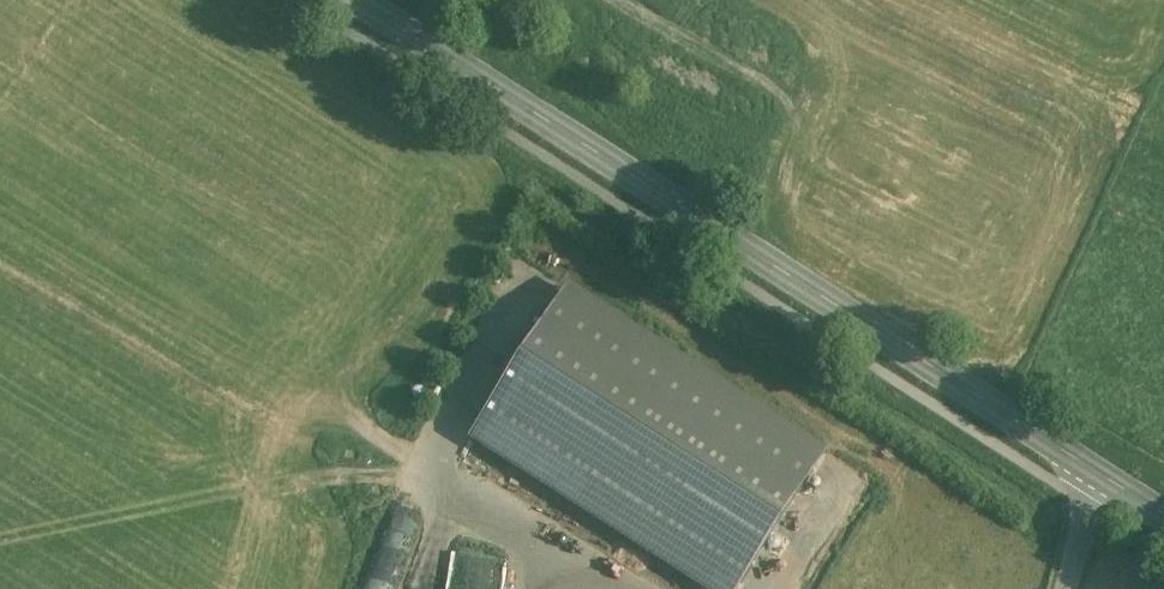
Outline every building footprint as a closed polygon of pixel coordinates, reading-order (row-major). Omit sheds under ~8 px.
[(568,290),(473,436),(711,588),(736,588),(824,454),(568,290)]
